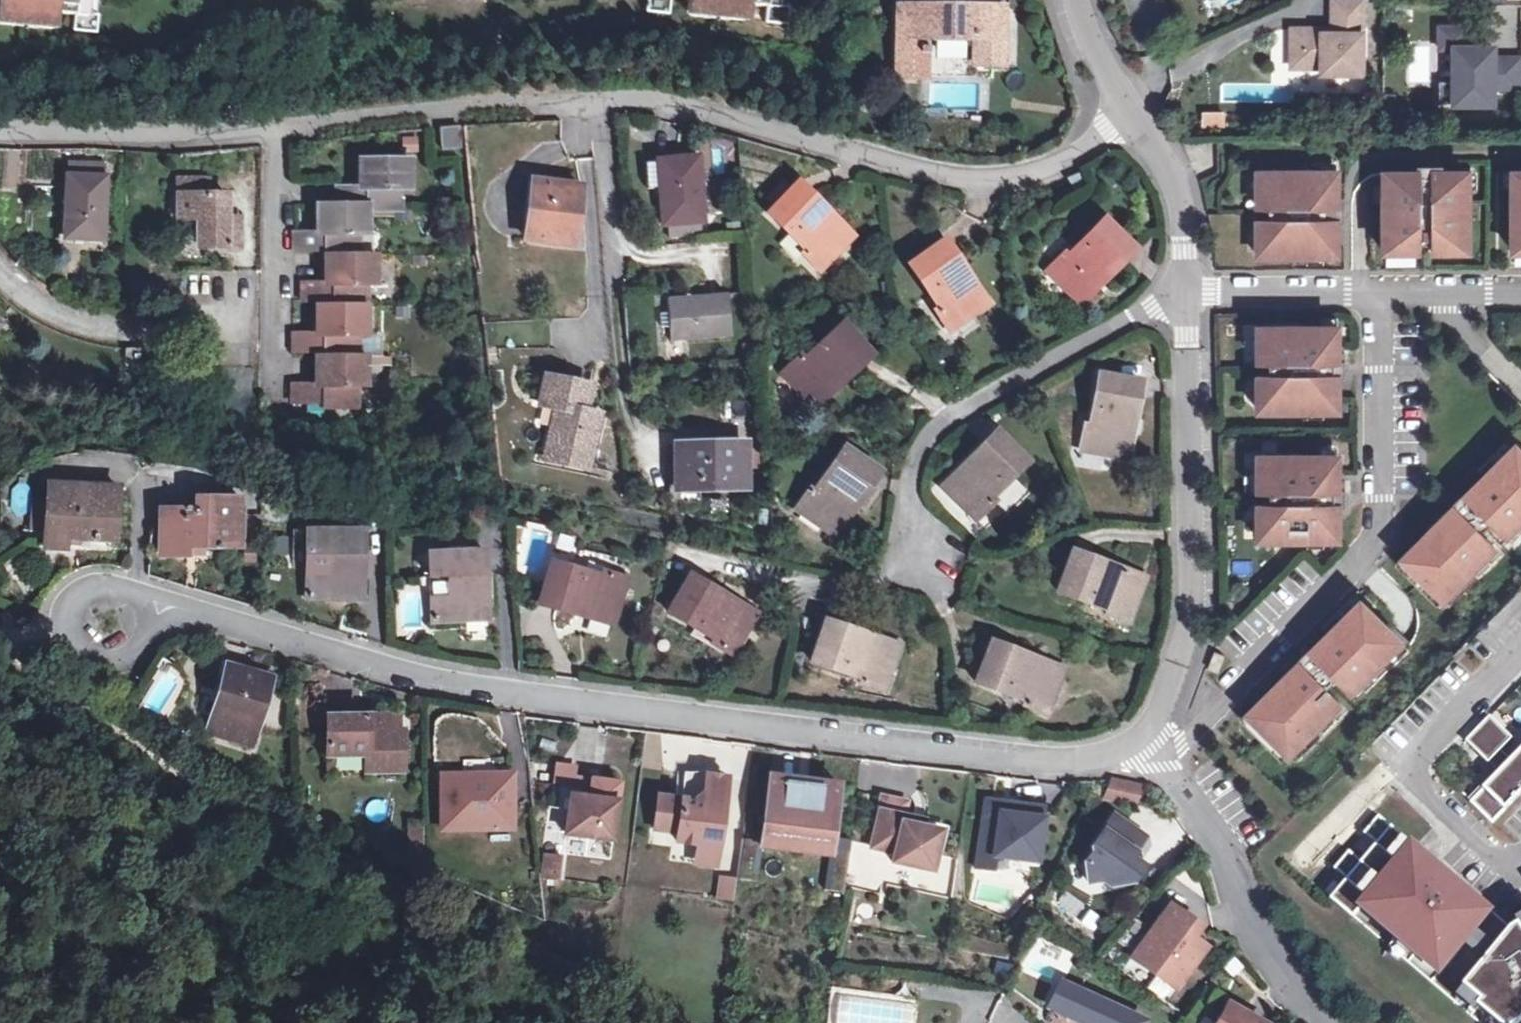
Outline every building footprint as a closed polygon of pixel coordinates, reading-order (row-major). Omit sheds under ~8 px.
[(2,25),(54,30),(60,25),(60,14),(78,16),(77,31),(98,33),(100,16),(93,15),(86,15),(87,0),(0,0),(0,23),(2,25)] [(93,15),(94,0),(87,0),(86,15),(93,15)] [(642,14),(664,16),(665,1),(683,3),(682,13),(687,19),(739,24),(744,20),(746,8),(763,10),(762,25),(782,27),(784,10),(778,9),(770,9),(771,0),(643,0),(642,14)] [(778,9),(779,0),(771,0),(770,9),(778,9)] [(1365,0),(1335,0),(1335,28),(1294,28),(1293,51),(1304,51),(1304,68),(1323,68),(1323,74),(1365,75),(1365,0)] [(996,9),(890,9),(890,76),(918,76),(917,37),(968,38),(968,64),(996,64),(996,9)] [(1440,30),(1439,51),(1455,51),(1456,84),(1439,84),(1439,105),(1493,105),(1493,91),(1520,91),(1520,60),(1494,60),(1493,50),(1467,50),(1467,29),(1440,30)] [(1293,68),(1304,68),(1304,51),(1293,51),(1293,68)] [(1201,128),(1226,128),(1226,110),(1201,110),(1201,128)] [(460,128),(442,130),(444,151),(462,149),(460,128)] [(700,157),(658,161),(664,226),(706,223),(700,157)] [(370,210),(404,211),(404,189),(413,189),(413,161),(362,161),(362,188),(339,188),(339,205),(370,206),(370,210)] [(69,177),(107,178),(107,166),(69,164),(69,177)] [(1417,172),(1384,173),(1384,195),(1385,252),(1420,252),(1420,240),(1432,241),(1433,252),(1469,252),(1468,172),(1434,173),(1434,166),(1417,166),(1417,172)] [(1337,173),(1258,172),(1258,208),(1269,209),(1269,221),(1258,221),(1258,256),(1338,256),(1337,223),(1344,223),(1344,206),(1338,205),(1337,173)] [(107,178),(69,177),(66,240),(104,241),(107,178)] [(209,180),(179,180),(179,219),(203,219),(203,248),(243,248),(243,227),(229,227),(229,219),(229,196),(209,196),(209,180)] [(584,188),(536,182),(528,240),(577,245),(584,188)] [(855,236),(800,185),(770,215),(808,250),(805,255),(821,271),(855,236)] [(339,205),(319,206),(319,233),(296,233),(296,250),(328,250),(328,256),(361,256),(360,234),(370,234),(370,210),(370,206),(339,205)] [(229,227),(243,227),(243,219),(229,219),(229,227)] [(1083,305),(1135,251),(1104,221),(1069,258),(1065,254),(1048,272),(1083,305)] [(990,303),(947,241),(912,267),(941,309),(937,312),(950,331),(990,303)] [(361,256),(328,256),(328,284),(305,284),(305,301),(319,301),(319,307),(370,307),(370,285),(378,285),(378,257),(361,256)] [(729,295),(668,300),(673,343),(733,337),(729,295)] [(370,307),(319,307),(319,334),(296,334),(296,352),(319,352),(319,357),(361,357),(361,336),(370,335),(370,307)] [(818,409),(873,357),(843,326),(806,361),(803,357),(785,374),(818,409)] [(1334,329),(1255,328),(1255,364),(1266,365),(1265,376),(1255,376),(1255,412),(1335,412),(1334,378),(1341,378),(1341,361),(1335,361),(1334,329)] [(143,350),(128,349),(128,362),(143,362),(143,358),(143,350)] [(361,357),(319,357),(318,385),(296,385),(296,403),(327,403),(327,408),(360,407),(361,386),(369,386),(369,357),(361,357)] [(593,388),(548,379),(544,397),(560,400),(559,408),(548,459),(591,468),(602,417),(588,414),(593,388)] [(1135,386),(1093,379),(1084,430),(1079,429),(1076,452),(1123,460),(1135,386)] [(560,400),(544,397),(543,405),(559,408),(560,400)] [(1023,463),(992,433),(940,487),(975,520),(991,503),(988,499),(1023,463)] [(747,445),(679,446),(680,492),(747,490),(747,470),(747,451),(747,445)] [(1398,559),(1446,607),(1488,565),(1480,558),(1491,547),(1480,536),(1489,527),(1501,538),(1509,529),(1517,536),(1520,532),(1520,457),(1510,446),(1477,480),(1479,482),(1463,497),(1458,492),(1445,506),(1449,511),(1432,529),(1429,527),(1398,559)] [(760,450),(747,451),(747,470),(760,470),(760,450)] [(881,474),(845,450),(815,493),(811,490),(798,510),(838,537),(881,474)] [(1329,456),(1250,456),(1250,492),(1261,492),(1261,504),(1250,504),(1250,540),(1329,540),(1329,507),(1336,507),(1336,489),(1329,489),(1329,456)] [(119,489),(49,486),(48,503),(47,535),(47,549),(67,549),(68,538),(117,540),(119,489)] [(241,520),(241,500),(197,500),(196,512),(162,511),(162,538),(166,538),(166,555),(187,554),(187,546),(241,547),(241,542),(241,520)] [(47,535),(48,503),(36,503),(35,534),(47,535)] [(241,520),(241,542),(261,542),(261,520),(241,520)] [(365,532),(310,532),(310,556),(328,556),(329,574),(310,574),(310,599),(366,599),(365,574),(361,574),(361,556),(366,555),(365,532)] [(486,552),(432,555),(433,580),(448,579),(449,597),(434,597),(435,622),(490,620),(488,594),(484,595),(483,577),(488,577),(486,552)] [(1137,580),(1066,555),(1052,595),(1100,613),(1098,618),(1120,625),(1137,580)] [(603,578),(554,564),(543,606),(614,625),(627,579),(604,573),(603,578)] [(757,614),(693,576),(671,613),(716,639),(713,644),(734,655),(757,614)] [(1278,680),(1246,711),(1294,760),(1336,718),(1329,710),(1339,700),(1328,688),(1338,679),(1349,690),(1358,681),(1365,688),(1406,647),(1358,598),(1325,632),(1327,634),(1312,649),(1306,645),(1294,658),(1298,663),(1280,681),(1278,680)] [(900,646),(828,622),(816,663),(865,679),(863,685),(885,692),(900,646)] [(1065,670),(994,643),(993,646),(987,661),(979,684),(1027,701),(1026,706),(1047,714),(1065,670)] [(1225,655),(1215,652),(1209,668),(1219,672),(1225,655)] [(271,681),(229,669),(214,720),(256,731),(271,681)] [(380,718),(330,717),(330,756),(369,756),(369,773),(405,772),(405,732),(389,732),(381,733),(380,718)] [(1491,717),(1467,741),(1489,762),(1513,738),(1491,717)] [(381,733),(389,732),(389,718),(380,718),(381,733)] [(256,731),(214,720),(210,735),(251,747),(256,731)] [(1520,794),(1520,753),(1472,803),(1493,822),(1520,794)] [(708,776),(687,774),(685,801),(704,803),(708,776)] [(699,845),(720,847),(729,779),(708,776),(704,803),(685,801),(677,800),(660,798),(656,830),(680,833),(679,842),(699,845)] [(772,776),(771,783),(838,791),(839,784),(772,776)] [(467,777),(443,778),(444,831),(512,830),(512,781),(467,782),(467,777)] [(1146,787),(1113,780),(1104,798),(1125,799),(1138,804),(1146,787)] [(573,788),(572,796),(599,800),(601,782),(595,781),(593,791),(573,788)] [(599,800),(572,796),(567,835),(614,840),(619,803),(621,784),(601,782),(599,800)] [(771,783),(765,832),(832,840),(838,791),(771,783)] [(873,797),(864,847),(887,852),(885,861),(925,869),(934,830),(914,826),(916,819),(896,815),(899,802),(873,797)] [(985,801),(984,811),(1001,813),(1002,803),(985,801)] [(546,805),(544,830),(557,831),(559,806),(546,805)] [(1001,813),(984,811),(979,854),(1037,861),(1044,808),(1019,805),(1018,815),(1001,813)] [(1144,837),(1114,815),(1093,846),(1093,851),(1087,860),(1090,880),(1105,878),(1112,883),(1123,882),(1127,876),(1134,880),(1143,866),(1131,857),(1144,837)] [(1319,888),(1353,917),(1364,907),(1398,936),(1389,947),(1432,983),(1441,972),(1503,1022),(1520,1022),(1520,924),(1514,929),(1442,869),(1380,817),(1365,833),(1379,844),(1348,879),(1336,868),(1319,888)] [(744,828),(743,840),(757,842),(759,829),(744,828)] [(832,840),(765,832),(763,849),(828,857),(832,840)] [(837,839),(835,851),(850,853),(851,841),(837,839)] [(743,840),(738,879),(752,880),(757,842),(743,840)] [(699,845),(696,865),(717,867),(720,847),(699,845)] [(560,880),(561,852),(540,851),(539,880),(560,880)] [(831,890),(845,892),(850,853),(835,851),(831,890)] [(719,875),(716,899),(734,901),(737,877),(719,875)] [(1078,919),(1086,903),(1065,892),(1056,907),(1078,919)] [(1201,926),(1171,904),(1136,953),(1147,961),(1145,966),(1178,989),(1208,947),(1194,937),(1201,926)] [(1147,961),(1136,953),(1133,958),(1145,966),(1147,961)] [(1074,988),(1060,983),(1045,1019),(1054,1022),(1090,1022),(1064,1012),(1074,988)] [(1074,988),(1064,1012),(1090,1022),(1142,1022),(1145,1018),(1074,988)] [(1229,1004),(1218,1022),(1263,1022),(1229,1004)]
